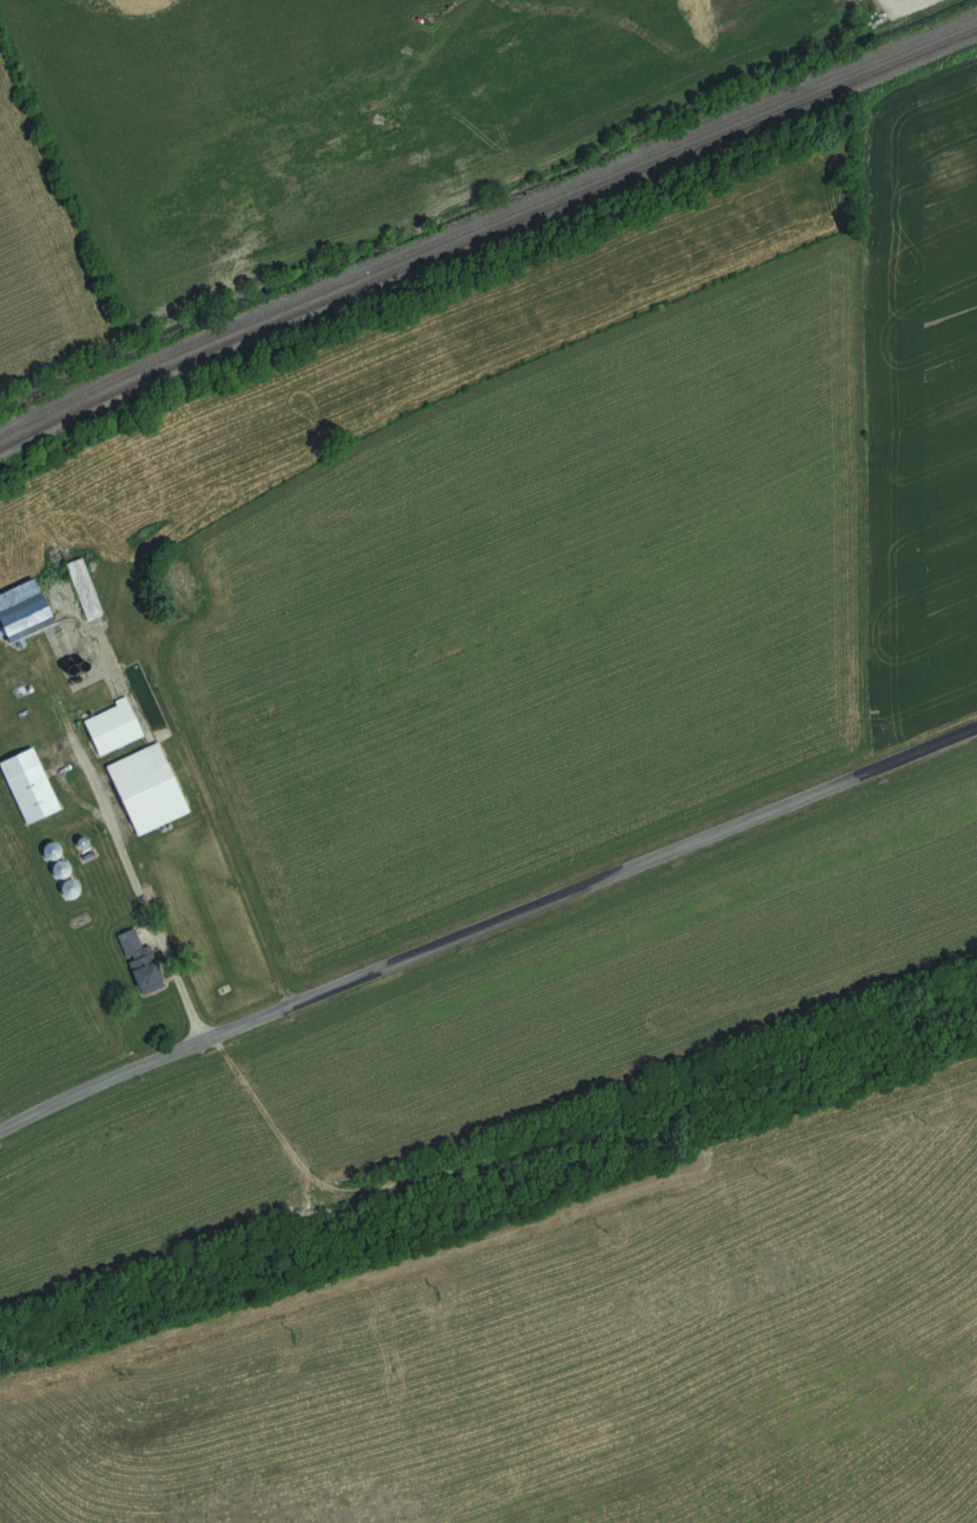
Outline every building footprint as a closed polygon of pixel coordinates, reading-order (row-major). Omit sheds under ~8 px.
[(11,641),(86,615),(88,621),(105,615),(84,557),(66,564),(71,576),(42,587),(40,580),(0,595),(0,611),(11,641)] [(101,756),(147,736),(129,696),(116,702),(118,707),(86,721),(101,756)] [(26,824),(62,809),(37,745),(69,732),(67,727),(75,724),(67,702),(1,728),(12,755),(0,760),(26,824)] [(108,765),(136,836),(192,814),(165,743),(108,765)] [(123,932),(144,999),(170,991),(155,943),(145,946),(139,927),(123,932)]
